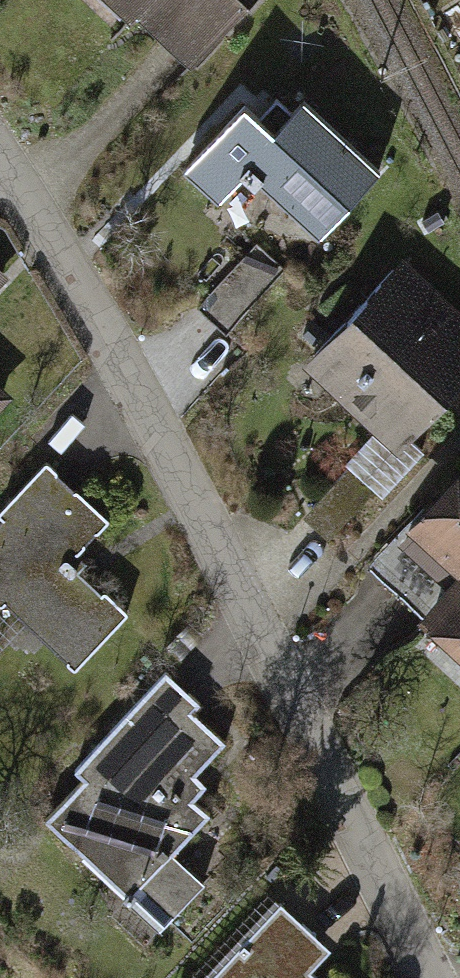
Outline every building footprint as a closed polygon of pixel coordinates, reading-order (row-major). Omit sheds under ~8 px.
[(197,76),(263,0),(109,0),(197,76)] [(284,136),(248,104),(186,172),(226,208),(256,175),(327,239),(386,174),(311,106),(284,136)] [(256,240),(209,307),(238,327),(285,260),(256,240)] [(12,271),(0,261),(0,285),(12,271)] [(404,265),(310,370),(403,454),(459,391),(459,315),(404,265)] [(0,391),(0,409),(9,399),(0,391)] [(49,459),(0,511),(0,624),(15,609),(77,668),(129,613),(74,562),(114,520),(49,459)] [(331,529),(379,492),(357,465),(309,502),(331,529)] [(411,525),(459,571),(459,473),(411,525)] [(425,617),(459,650),(459,580),(425,617)] [(201,707),(166,675),(75,774),(83,782),(45,824),(170,938),(215,889),(178,855),(214,816),(199,802),(212,788),(195,773),(223,742),(194,715),(201,707)] [(281,905),(214,977),(314,977),(311,975),(332,953),(281,905)]
